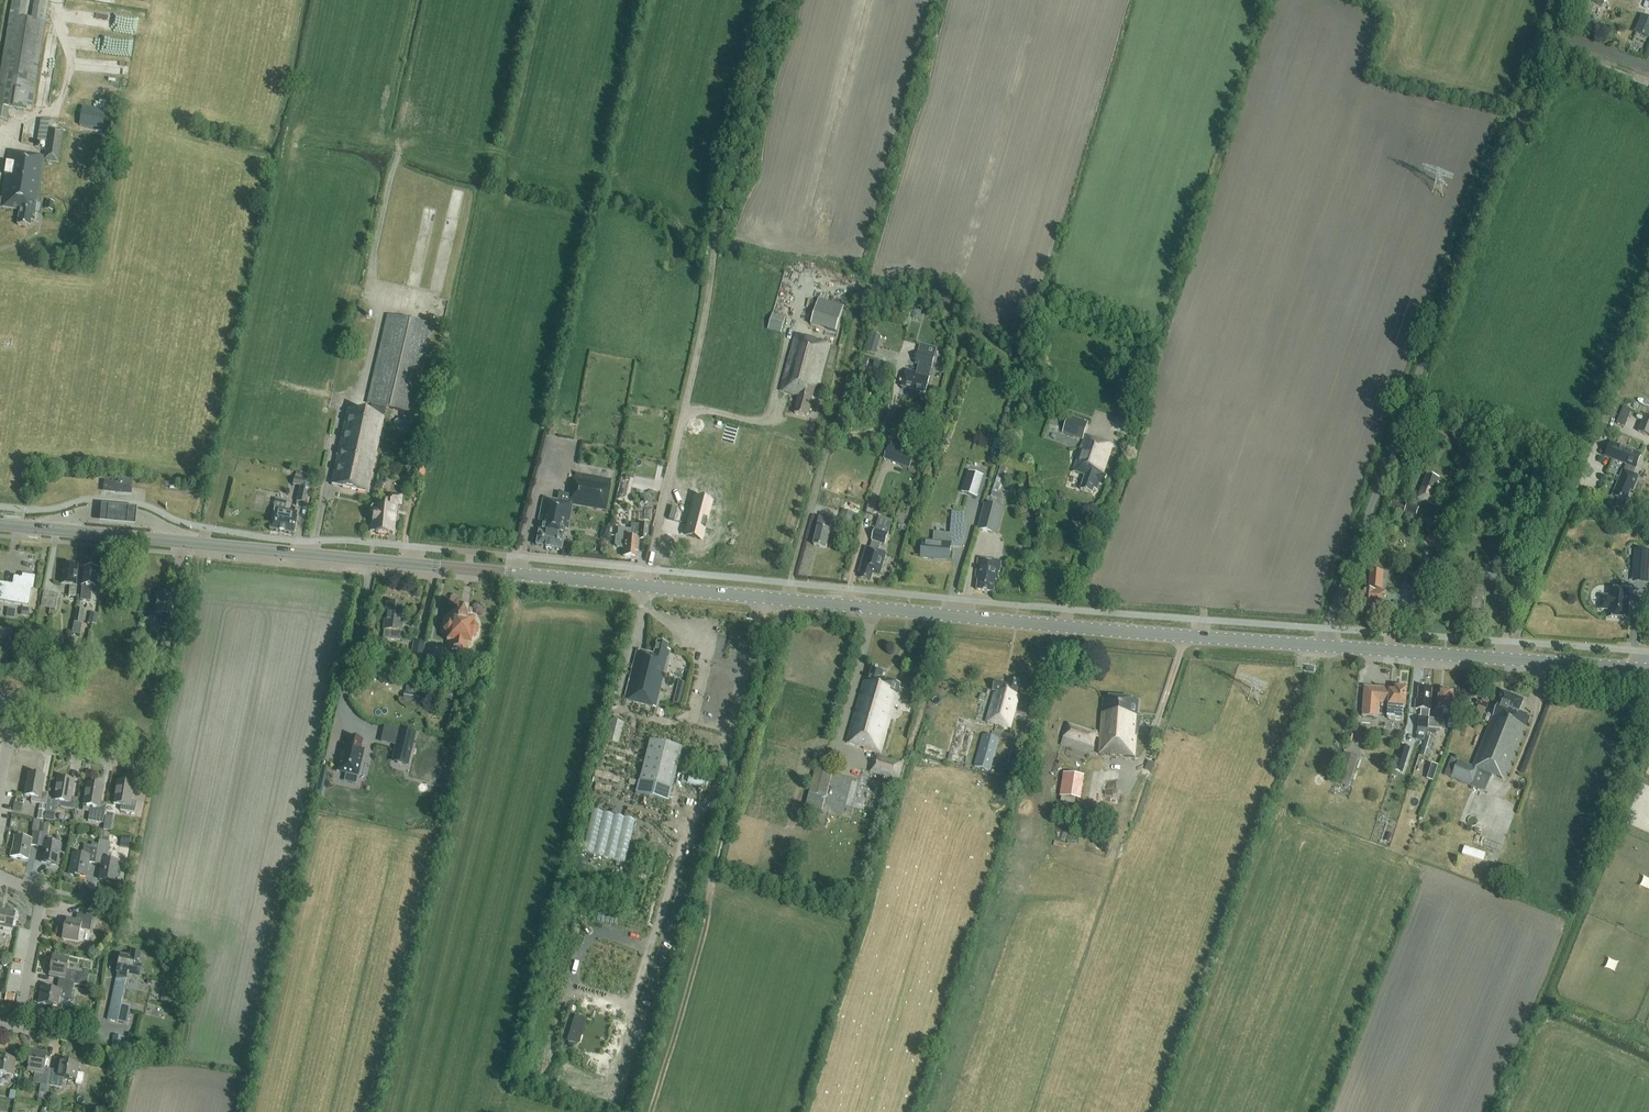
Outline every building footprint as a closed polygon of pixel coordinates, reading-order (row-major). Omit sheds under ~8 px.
[(10,16),(24,19),(27,0),(13,0),(10,16)] [(45,22),(49,0),(48,0),(34,0),(31,20),(45,22)] [(1641,15),(1640,18),(1635,31),(1648,36),(1648,33),(1648,18),(1641,15)] [(9,16),(0,70),(0,119),(8,121),(10,109),(31,112),(45,22),(31,20),(24,19),(10,16),(9,16)] [(1593,16),(1584,19),(1587,27),(1595,24),(1593,16)] [(102,130),(105,111),(77,106),(76,113),(81,114),(79,126),(102,130)] [(9,152),(0,208),(20,210),(17,225),(30,227),(31,221),(34,222),(43,161),(58,163),(63,130),(49,128),(49,122),(41,121),(37,145),(46,146),(44,157),(9,152)] [(810,324),(836,331),(844,304),(818,297),(810,324)] [(781,334),(786,317),(773,314),(769,330),(781,334)] [(412,414),(433,326),(387,315),(367,403),(372,404),(369,415),(348,410),(331,484),(367,493),(385,407),(412,414)] [(875,354),(881,336),(873,333),(867,352),(875,354)] [(816,394),(829,344),(795,334),(780,391),(799,396),(795,414),(807,417),(813,394),(816,394)] [(926,394),(936,357),(938,349),(920,344),(915,364),(920,365),(918,373),(907,370),(905,378),(902,377),(900,386),(902,387),(926,394)] [(1618,422),(1626,425),(1633,410),(1625,406),(1618,422)] [(1606,413),(1603,412),(1598,423),(1602,425),(1604,426),(1608,414),(1606,413)] [(1085,436),(1088,428),(1090,422),(1068,415),(1063,432),(1083,440),(1073,471),(1085,476),(1081,490),(1092,494),(1094,488),(1097,489),(1099,483),(1105,485),(1108,476),(1102,474),(1102,473),(1103,473),(1112,445),(1085,436)] [(1645,415),(1638,432),(1648,437),(1648,417),(1645,415)] [(1059,426),(1050,423),(1048,429),(1057,432),(1059,426)] [(993,448),(999,450),(1002,440),(995,438),(993,448)] [(1637,476),(1634,475),(1642,454),(1610,441),(1604,457),(1625,465),(1623,471),(1615,492),(1618,493),(1616,496),(1625,499),(1626,496),(1629,497),(1637,476)] [(889,449),(885,460),(910,469),(914,457),(889,449)] [(989,463),(994,465),(999,452),(993,450),(989,463)] [(384,451),(382,459),(388,461),(390,452),(384,451)] [(421,481),(424,468),(414,465),(411,479),(421,481)] [(998,499),(1008,469),(1001,467),(991,497),(998,499)] [(293,484),(300,486),(296,502),(305,504),(312,474),(296,471),(293,484)] [(967,494),(977,497),(983,476),(969,471),(965,482),(971,483),(967,494)] [(553,549),(562,551),(565,538),(563,539),(565,530),(567,531),(572,505),(606,512),(611,481),(577,475),(570,493),(559,491),(557,501),(543,501),(539,524),(542,526),(541,532),(538,532),(537,546),(546,548),(545,549),(552,551),(553,549)] [(1439,483),(1440,479),(1428,475),(1419,499),(1435,505),(1442,484),(1439,483)] [(131,494),(131,488),(132,488),(132,481),(119,479),(119,484),(105,482),(104,490),(118,491),(117,493),(131,494)] [(619,496),(625,498),(628,487),(622,485),(619,496)] [(1395,496),(1402,500),(1404,495),(1398,492),(1395,496)] [(650,494),(642,496),(645,504),(652,502),(650,494)] [(401,505),(402,496),(390,495),(390,502),(385,501),(385,508),(372,507),(371,509),(374,513),(372,532),(376,532),(376,533),(388,534),(388,533),(392,534),(394,517),(395,516),(396,505),(401,505)] [(1035,504),(1032,495),(1020,498),(1022,507),(1035,504)] [(998,535),(1005,509),(1004,509),(1006,501),(987,497),(985,504),(977,530),(998,535)] [(1390,506),(1405,511),(1407,504),(1393,499),(1390,506)] [(274,508),(270,530),(293,534),(298,513),(285,510),(286,502),(276,500),(274,508)] [(1409,503),(1406,511),(1417,515),(1420,507),(1409,503)] [(684,535),(699,539),(707,510),(692,506),(684,535)] [(674,521),(677,509),(672,507),(669,519),(674,521)] [(234,509),(231,509),(229,512),(230,515),(232,518),(236,517),(238,514),(237,511),(234,509)] [(137,513),(102,510),(100,527),(135,531),(137,513)] [(850,529),(854,513),(843,510),(839,526),(850,529)] [(966,525),(965,512),(954,512),(954,525),(966,525)] [(1413,524),(1415,518),(1406,514),(1404,520),(1413,524)] [(826,549),(831,531),(824,529),(827,518),(819,517),(816,527),(818,528),(814,545),(826,549)] [(862,574),(861,579),(870,580),(872,574),(881,576),(887,553),(883,552),(893,522),(880,517),(870,548),(865,547),(859,573),(862,574)] [(648,526),(631,524),(630,531),(618,530),(618,537),(616,536),(615,545),(617,547),(624,548),(623,557),(637,558),(638,540),(647,541),(648,526)] [(950,560),(951,544),(965,545),(965,544),(961,544),(963,526),(952,525),(951,535),(935,533),(934,542),(922,541),(921,558),(930,558),(930,559),(953,561),(953,560),(950,560)] [(1447,540),(1432,531),(1427,540),(1441,550),(1447,540)] [(664,535),(657,557),(670,562),(678,539),(664,535)] [(1648,555),(1648,554),(1635,553),(1634,569),(1648,570),(1648,555)] [(1000,572),(1001,561),(978,558),(976,577),(978,577),(977,590),(994,592),(996,580),(999,580),(999,577),(998,577),(999,572),(1000,572)] [(76,596),(77,586),(75,586),(77,566),(64,565),(62,585),(70,586),(69,596),(76,596)] [(84,568),(82,585),(81,600),(90,601),(92,586),(95,587),(97,569),(91,568),(90,567),(87,567),(86,568),(84,568)] [(1496,581),(1497,571),(1480,569),(1479,580),(1496,581)] [(1385,607),(1386,592),(1378,591),(1380,572),(1372,572),(1370,591),(1365,590),(1365,592),(1363,591),(1362,597),(1364,597),(1363,609),(1373,609),(1374,606),(1385,607)] [(33,585),(34,576),(29,575),(29,576),(24,583),(21,583),(22,578),(14,576),(12,584),(0,582),(0,602),(29,607),(33,585)] [(1483,615),(1485,592),(1484,592),(1485,587),(1471,585),(1471,594),(1468,596),(1468,600),(1470,602),(1469,615),(1471,618),(1477,618),(1479,616),(1479,615),(1483,615)] [(1628,619),(1630,591),(1611,590),(1610,597),(1602,596),(1601,609),(1610,610),(1609,617),(1628,619)] [(56,608),(58,595),(50,593),(48,606),(56,608)] [(170,615),(172,596),(158,595),(156,613),(161,614),(160,628),(169,629),(170,615)] [(400,641),(404,606),(386,604),(383,630),(384,630),(383,639),(400,641)] [(76,609),(74,622),(72,633),(80,635),(84,611),(76,609)] [(477,636),(478,629),(474,624),(475,619),(471,619),(472,614),(455,612),(454,616),(450,616),(450,620),(444,624),(443,631),(447,637),(447,641),(450,642),(449,651),(450,665),(461,667),(466,654),(467,644),(471,645),(472,640),(477,636)] [(90,613),(88,623),(96,625),(98,614),(90,613)] [(13,633),(0,631),(0,659),(8,660),(13,633)] [(421,664),(426,643),(414,640),(409,661),(421,664)] [(170,644),(162,642),(158,658),(166,659),(170,644)] [(624,700),(652,707),(655,708),(670,650),(666,650),(668,644),(657,642),(653,655),(637,651),(624,700)] [(64,674),(67,655),(53,653),(51,672),(64,674)] [(897,780),(902,763),(880,757),(901,683),(882,678),(884,672),(872,669),(868,683),(864,682),(847,743),(864,748),(864,749),(876,753),(870,772),(897,780)] [(420,678),(408,676),(407,683),(411,684),(409,694),(404,693),(403,700),(421,703),(422,696),(417,695),(420,678)] [(1016,695),(1020,683),(1010,680),(1009,685),(995,681),(993,691),(995,691),(987,722),(1011,729),(1019,695),(1016,695)] [(680,705),(685,683),(679,682),(673,703),(680,705)] [(1378,718),(1379,715),(1387,716),(1387,719),(1403,720),(1404,707),(1405,707),(1406,689),(1405,689),(1405,687),(1398,686),(1398,688),(1396,688),(1396,689),(1380,687),(1380,688),(1364,687),(1362,716),(1378,718)] [(1430,710),(1432,689),(1419,688),(1418,700),(1416,700),(1415,709),(1422,709),(1422,715),(1429,716),(1430,710)] [(915,691),(906,689),(903,701),(911,704),(915,691)] [(1435,708),(1434,718),(1430,718),(1430,722),(1428,728),(1429,727),(1440,728),(1440,721),(1442,721),(1443,710),(1452,711),(1454,691),(1439,690),(1437,708),(1435,708)] [(1505,780),(1530,716),(1519,712),(1524,700),(1503,692),(1473,766),(1451,757),(1444,775),(1471,786),(1478,769),(1505,780)] [(1134,757),(1137,723),(1142,723),(1143,717),(1137,717),(1139,701),(1104,698),(1101,734),(1097,734),(1098,732),(1095,731),(1094,733),(1068,724),(1061,745),(1090,755),(1096,737),(1101,738),(1099,754),(1134,757)] [(1430,722),(1430,718),(1418,717),(1417,727),(1428,728),(1430,722)] [(618,745),(623,724),(611,720),(605,742),(618,745)] [(399,726),(395,744),(391,762),(396,763),(406,765),(414,729),(399,726)] [(990,771),(999,739),(983,734),(974,766),(990,771)] [(364,750),(361,749),(363,741),(348,738),(346,745),(343,745),(337,771),(358,776),(364,750)] [(1428,758),(1433,740),(1427,738),(1421,756),(1428,758)] [(668,802),(681,748),(649,740),(636,794),(668,802)] [(372,754),(381,755),(382,744),(373,743),(372,754)] [(1435,761),(1440,763),(1445,748),(1440,746),(1435,761)] [(1411,750),(1403,747),(1395,772),(1404,775),(1411,750)] [(1349,787),(1358,757),(1344,753),(1335,783),(1349,787)] [(818,762),(810,793),(826,798),(833,767),(818,762)] [(1082,776),(1064,773),(1061,796),(1079,798),(1082,776)] [(47,798),(48,794),(42,793),(44,776),(28,774),(25,796),(32,797),(31,802),(46,805),(47,798)] [(47,805),(46,813),(55,815),(56,807),(76,810),(77,799),(71,798),(74,781),(58,779),(54,799),(47,798),(46,805),(47,805)] [(135,813),(137,802),(131,801),(133,785),(118,782),(114,804),(121,806),(120,811),(135,813)] [(91,807),(90,812),(88,821),(103,824),(107,804),(100,803),(103,786),(87,784),(83,806),(91,807)] [(37,819),(42,820),(44,821),(45,813),(45,812),(38,811),(37,819)] [(46,813),(45,821),(53,822),(55,815),(46,813)] [(1089,813),(1088,813),(1087,813),(1086,813),(1086,814),(1085,814),(1084,815),(1083,816),(1083,817),(1083,818),(1083,819),(1083,820),(1083,821),(1083,822),(1084,823),(1085,824),(1086,824),(1086,825),(1087,825),(1088,825),(1089,825),(1090,825),(1091,825),(1092,824),(1093,824),(1093,823),(1094,823),(1094,822),(1095,821),(1095,820),(1095,819),(1095,818),(1095,817),(1094,816),(1094,815),(1093,815),(1093,814),(1092,814),(1091,813),(1090,813),(1089,813)] [(131,833),(133,825),(119,823),(117,831),(131,833)] [(671,837),(672,830),(660,828),(659,835),(671,837)] [(31,845),(37,847),(40,833),(33,831),(31,840),(15,837),(11,857),(28,860),(31,845)] [(46,834),(40,833),(37,847),(44,848),(41,862),(58,865),(61,845),(45,842),(46,834)] [(119,862),(107,860),(111,843),(99,841),(98,850),(95,864),(102,865),(99,879),(116,882),(119,862)] [(98,850),(96,849),(97,844),(92,843),(91,846),(84,845),(82,856),(73,854),(70,874),(86,877),(89,862),(95,864),(98,850)] [(1523,874),(1522,873),(1522,871),(1521,871),(1520,870),(1519,869),(1518,869),(1517,869),(1516,869),(1514,870),(1513,871),(1512,872),(1511,873),(1511,874),(1511,875),(1511,876),(1512,877),(1513,878),(1514,879),(1515,880),(1517,880),(1518,880),(1520,879),(1521,879),(1522,878),(1523,876),(1523,875),(1523,874)] [(12,930),(15,913),(0,910),(0,927),(12,930)] [(90,932),(93,917),(77,914),(76,921),(66,919),(62,939),(78,942),(80,930),(90,932)] [(139,966),(141,954),(131,952),(131,956),(128,955),(127,957),(120,956),(117,973),(117,974),(108,1020),(127,1024),(129,1011),(120,1009),(126,980),(127,976),(139,978),(141,966),(139,966)] [(89,975),(77,973),(66,971),(69,958),(53,955),(49,976),(59,977),(58,984),(74,987),(74,985),(87,987),(89,975)] [(71,1002),(74,987),(58,984),(57,991),(42,988),(39,1003),(59,1007),(60,1000),(71,1002)] [(128,1052),(130,1039),(114,1036),(111,1050),(128,1052)] [(48,1086),(50,1070),(44,1068),(46,1054),(31,1051),(28,1071),(35,1073),(33,1083),(41,1084),(39,1093),(46,1094),(48,1086)] [(1,1073),(13,1075),(16,1060),(0,1057),(0,1079),(1,1073)] [(84,1074),(78,1073),(79,1065),(59,1061),(57,1071),(50,1070),(48,1086),(62,1088),(64,1078),(77,1080),(76,1084),(79,1084),(81,1083),(83,1081),(84,1074)] [(57,1102),(50,1096),(46,1101),(53,1107),(57,1102)]
